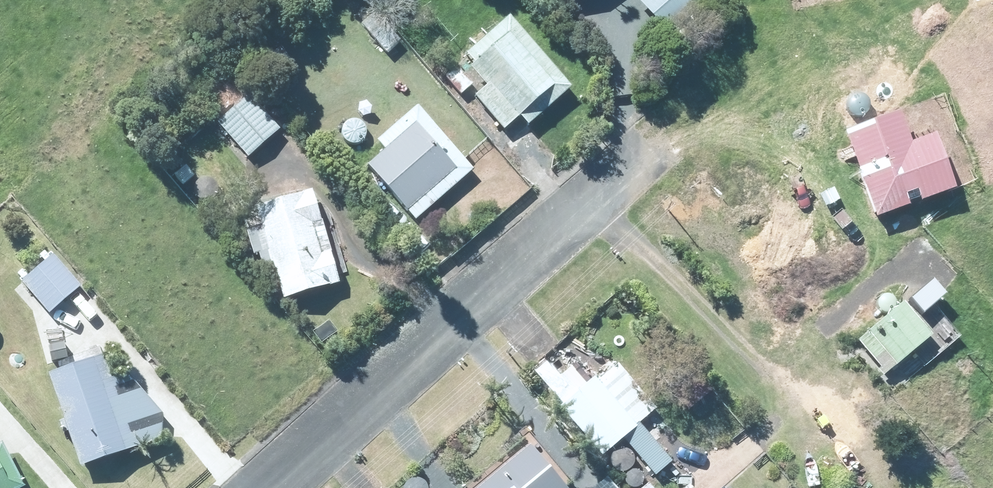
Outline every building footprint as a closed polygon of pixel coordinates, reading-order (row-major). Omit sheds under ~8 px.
[(638,4),(660,27),(689,0),(642,0),(638,4)] [(491,85),(474,99),(501,130),(515,119),(524,130),(568,93),(508,24),(468,58),(491,85)] [(246,99),(218,127),(249,158),(277,130),(246,99)] [(391,151),(369,169),(415,224),(479,173),(419,100),(377,134),(391,151)] [(257,208),(280,295),(334,281),(311,194),(257,208)] [(50,260),(21,285),(46,314),(76,289),(50,260)] [(901,305),(857,341),(885,375),(929,340),(901,305)] [(46,376),(79,468),(164,441),(161,414),(107,356),(46,376)] [(590,380),(560,409),(605,455),(635,426),(590,380)] [(3,444),(0,445),(0,487),(25,487),(3,444)] [(476,487),(565,487),(527,444),(476,487)] [(594,487),(616,487),(607,477),(594,487)]
